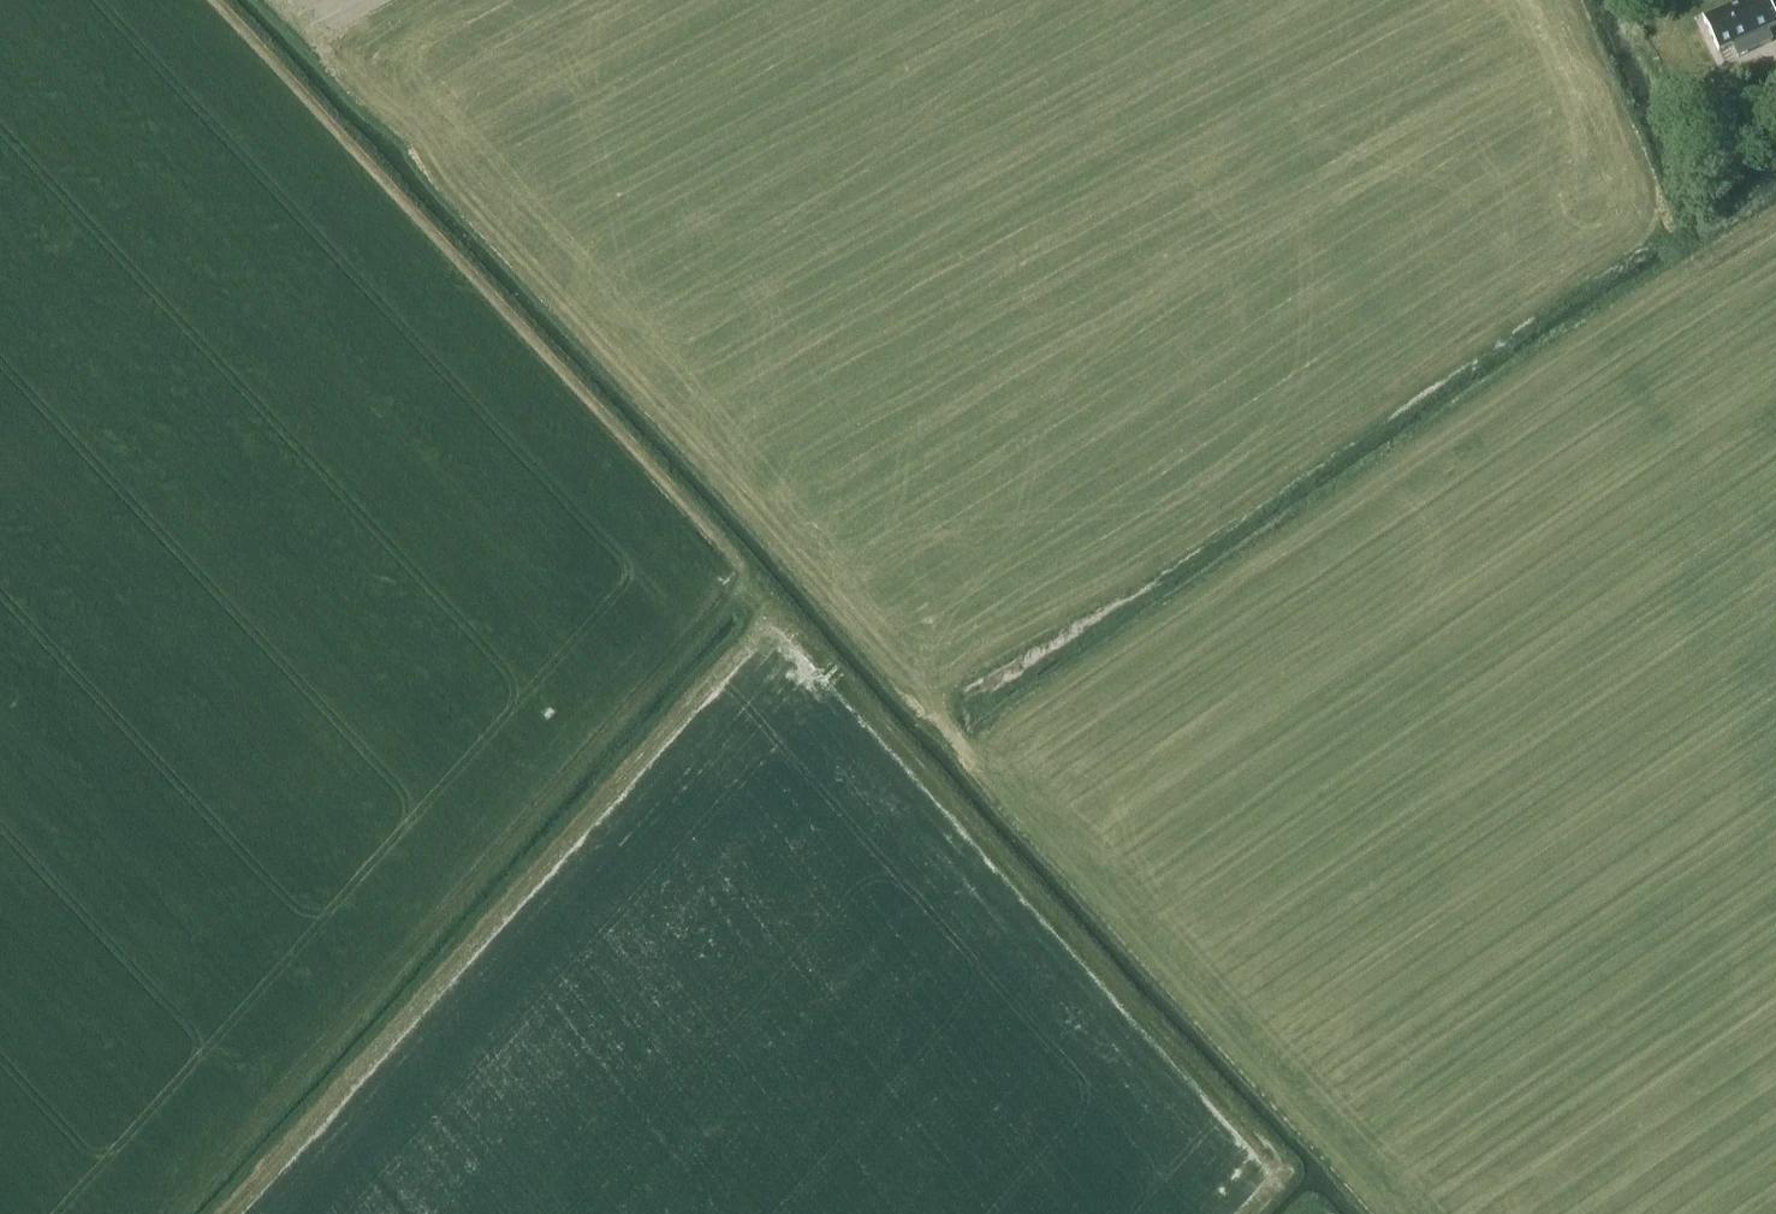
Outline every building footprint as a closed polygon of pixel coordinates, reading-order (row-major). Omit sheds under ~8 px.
[(1703,21),(1718,52),(1733,46),(1737,57),(1768,44),(1764,35),(1771,32),(1770,29),(1775,27),(1775,0),(1748,0),(1703,21)]
